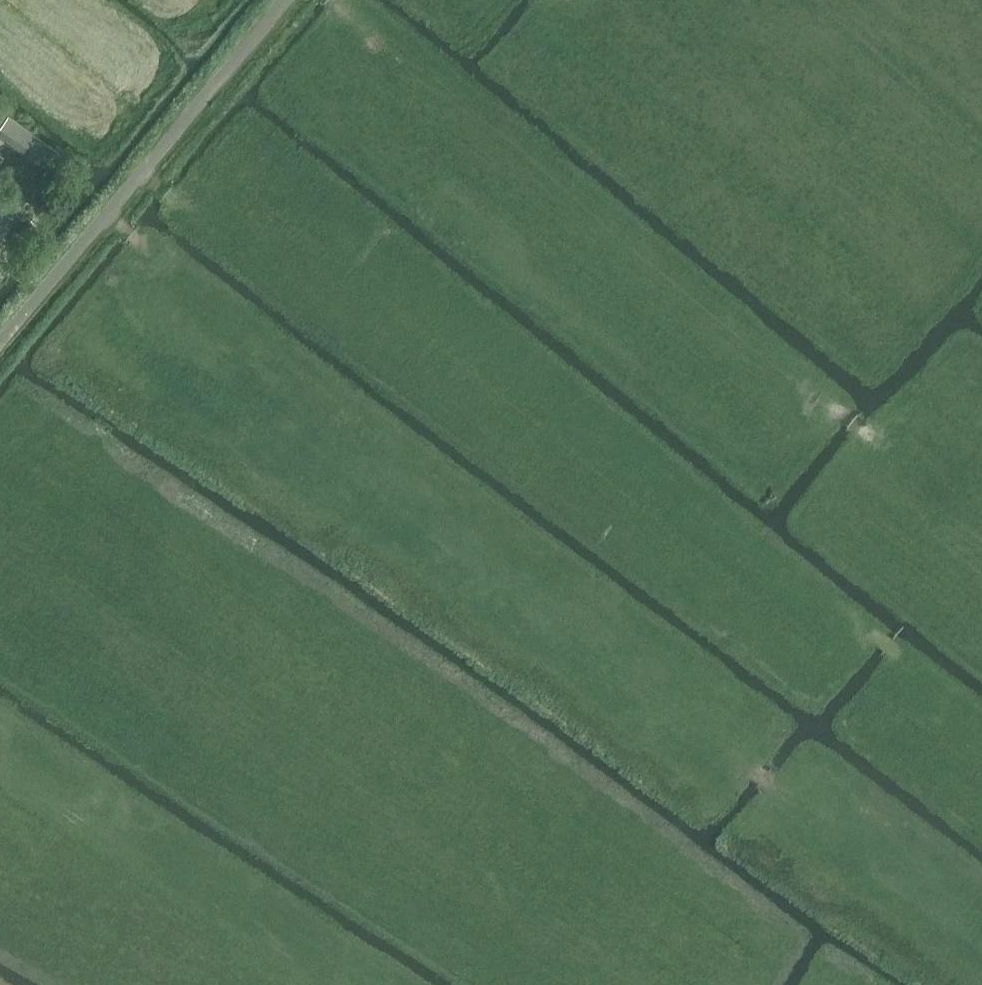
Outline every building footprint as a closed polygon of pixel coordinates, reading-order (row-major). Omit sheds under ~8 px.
[(47,169),(60,151),(9,115),(0,127),(0,136),(47,169)]
